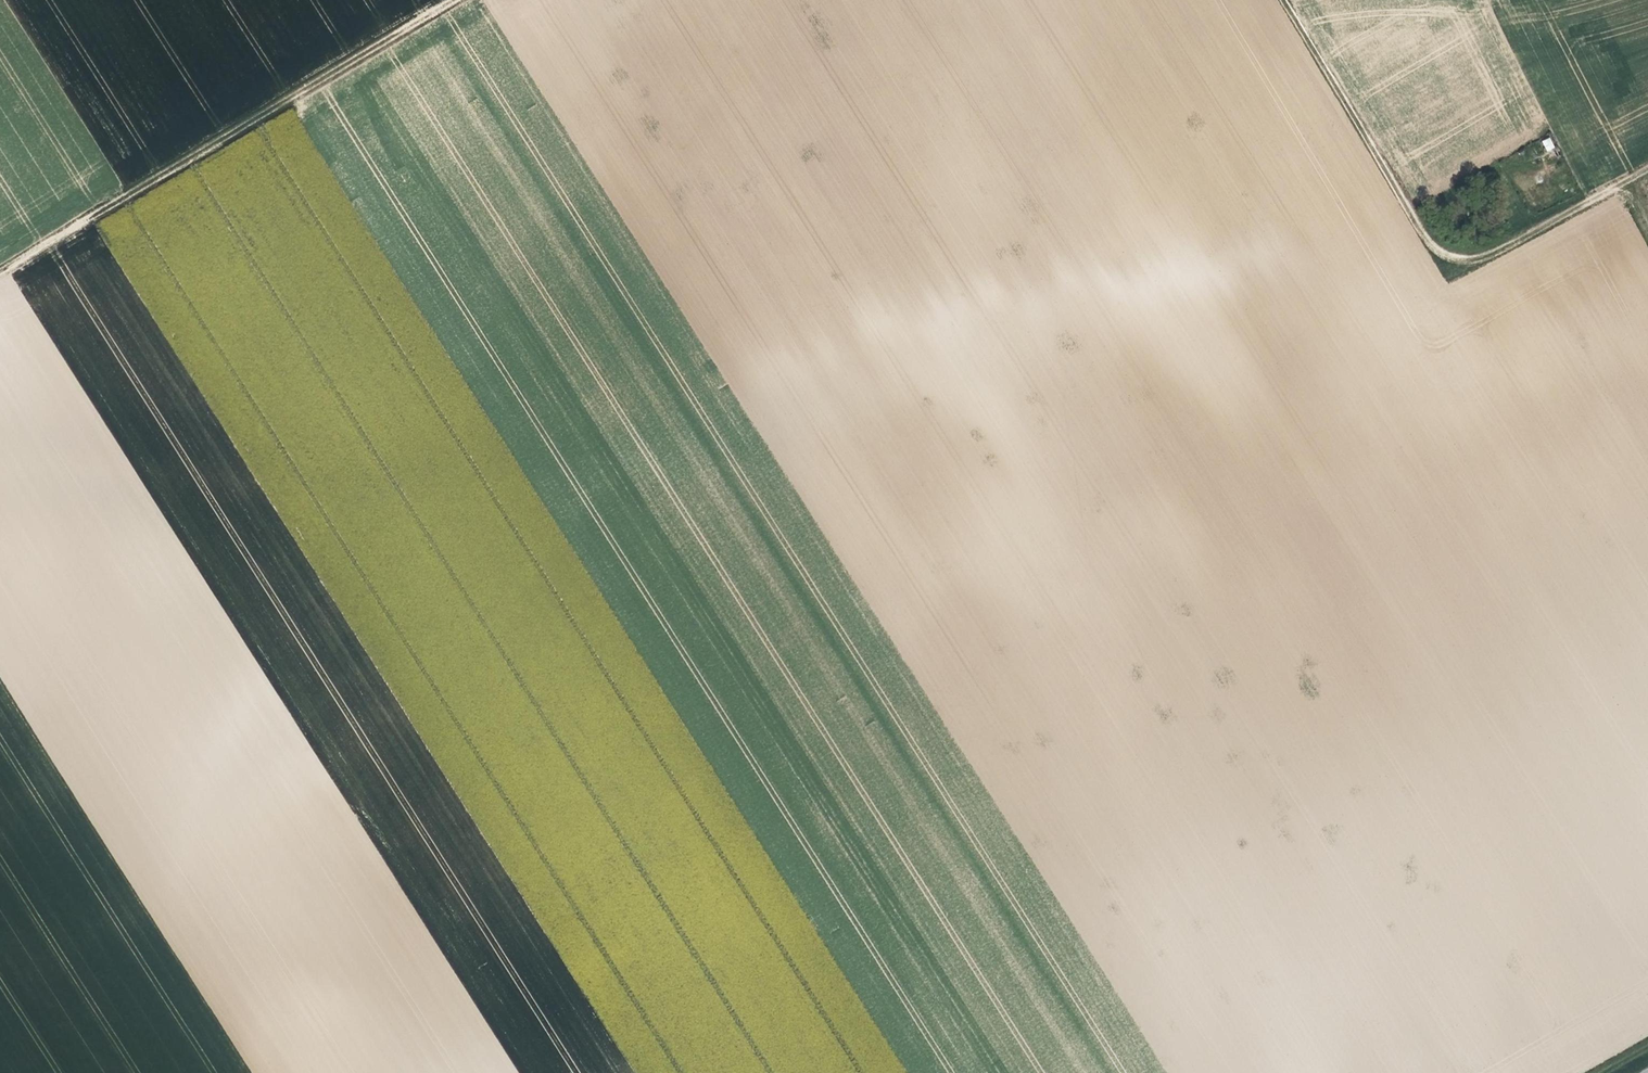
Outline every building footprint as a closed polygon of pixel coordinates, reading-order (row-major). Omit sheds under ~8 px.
[(1546,152),(1555,148),(1550,137),(1541,140),(1546,152)]
